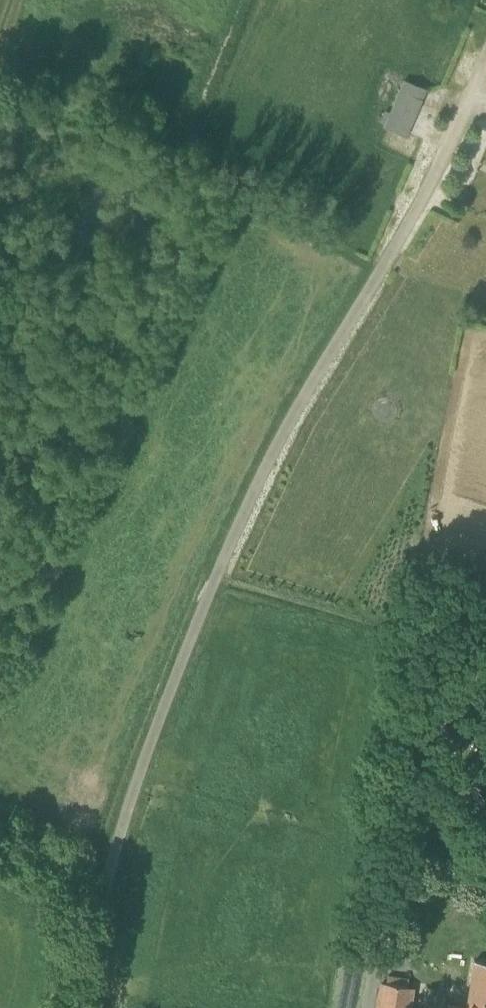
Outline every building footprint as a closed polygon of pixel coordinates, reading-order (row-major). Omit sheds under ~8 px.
[(403,79),(382,127),(405,137),(426,89),(403,79)] [(475,966),(472,988),(471,988),(468,1007),(485,1007),(485,968),(475,966)] [(413,989),(408,988),(409,979),(388,976),(387,985),(383,984),(378,1007),(410,1007),(413,989)]
